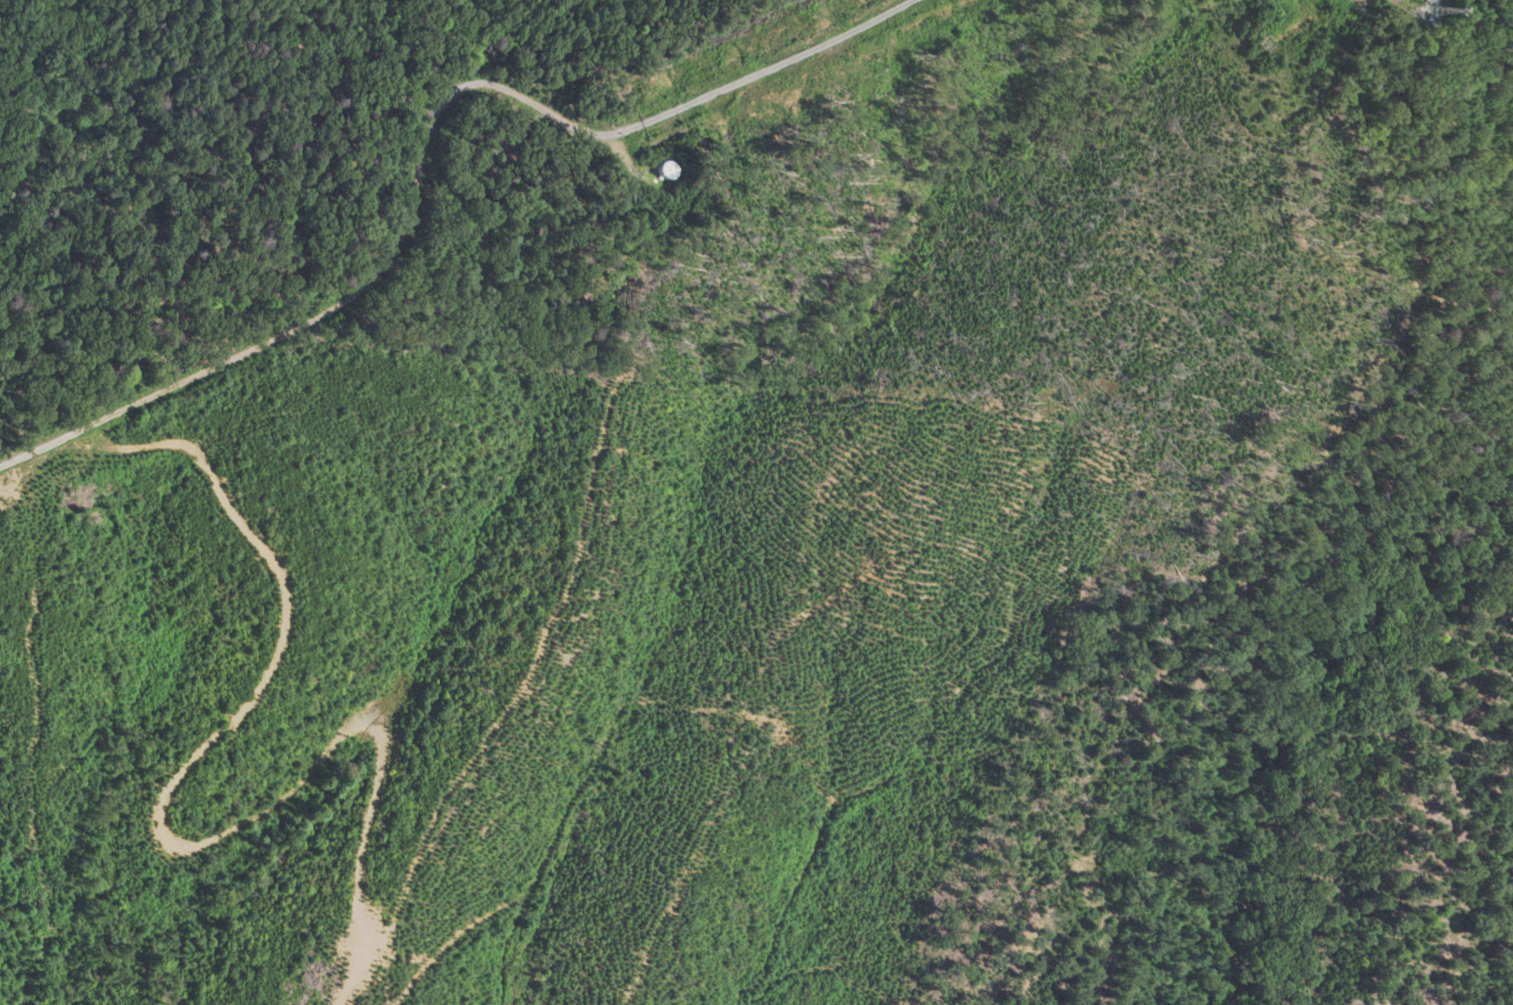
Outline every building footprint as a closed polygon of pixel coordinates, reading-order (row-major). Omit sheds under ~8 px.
[(678,175),(671,161),(657,167),(664,182),(678,175)]
